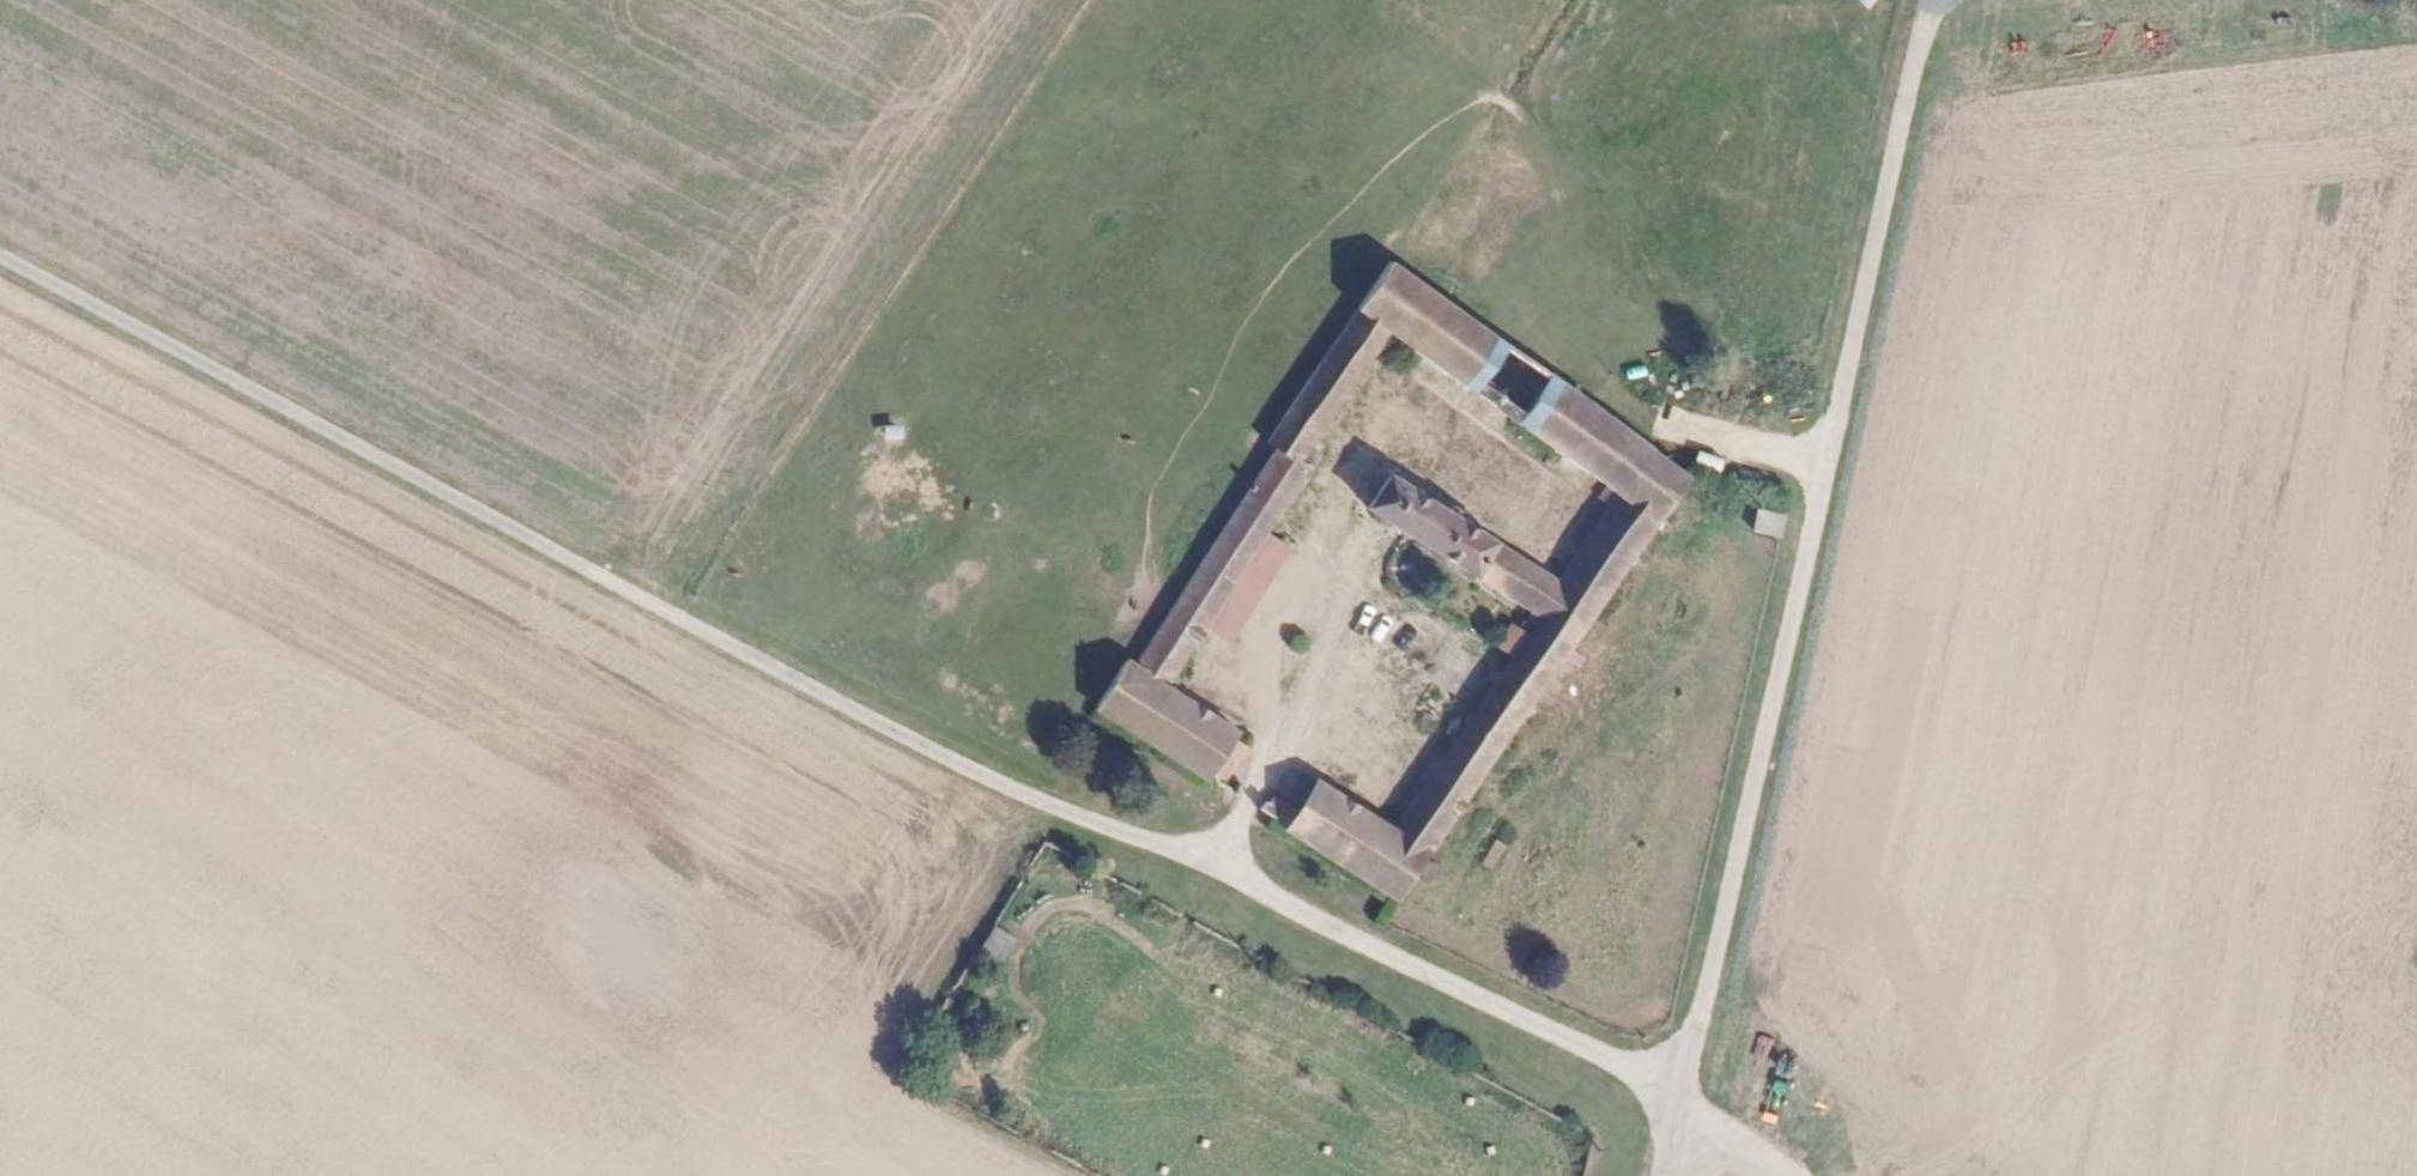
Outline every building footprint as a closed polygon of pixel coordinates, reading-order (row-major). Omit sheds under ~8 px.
[(1638,430),(1416,279),(1411,288),(1378,265),(1345,316),(1356,322),(1275,442),(1286,451),(1145,658),(1120,648),(1096,689),(1198,753),(1225,710),(1185,686),(1324,478),(1336,485),(1359,446),(1342,431),(1402,342),(1613,487),(1558,570),(1424,482),(1400,518),(1533,604),(1392,814),(1323,770),(1295,814),(1412,897),(1668,513),(1658,504),(1681,459),(1638,430)] [(1695,450),(1690,463),(1717,473),(1722,460),(1695,450)] [(1779,538),(1785,515),(1754,507),(1749,531),(1779,538)] [(989,927),(979,954),(1003,963),(1014,937),(989,927)]
